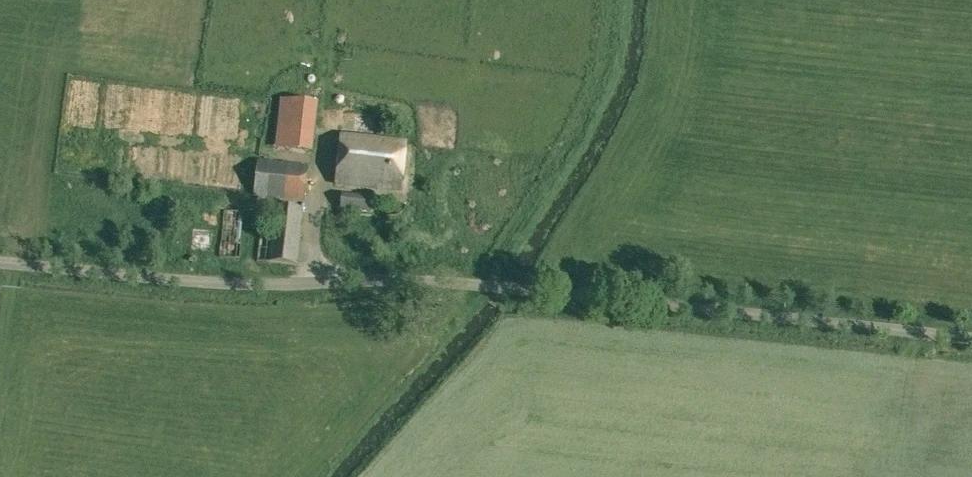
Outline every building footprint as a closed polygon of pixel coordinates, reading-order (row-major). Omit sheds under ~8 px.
[(276,150),(312,154),(319,105),(282,100),(276,150)] [(337,185),(399,191),(404,143),(342,137),(337,185)] [(253,198),(304,203),(309,166),(258,161),(253,198)] [(375,198),(342,194),(340,209),(374,213),(375,198)] [(273,226),(261,224),(257,261),(297,266),(303,210),(274,206),(273,226)] [(224,211),(219,258),(240,261),(245,214),(224,211)]
